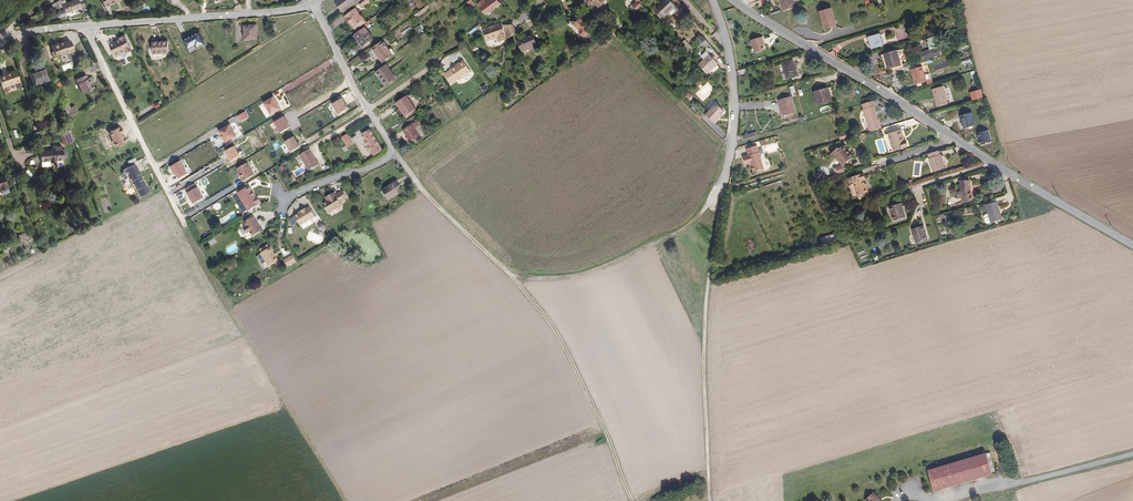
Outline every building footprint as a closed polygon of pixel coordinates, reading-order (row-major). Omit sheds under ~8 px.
[(58,3),(61,7),(64,5),(68,13),(82,7),(81,4),(85,2),(84,0),(76,0),(65,5),(63,0),(62,0),(58,3)] [(339,2),(348,14),(362,3),(366,0),(341,0),(339,2)] [(487,0),(484,0),(479,4),(488,15),(504,3),(500,0),(492,0),(491,1),(489,2),(487,0)] [(639,8),(643,4),(647,1),(646,0),(639,0),(640,1),(636,5),(639,8)] [(794,0),(779,0),(780,2),(781,2),(784,13),(797,9),(794,0)] [(675,13),(677,16),(680,16),(683,13),(671,1),(659,14),(666,22),(673,16),(675,13)] [(550,3),(543,9),(545,11),(549,7),(550,7),(552,6),(550,3)] [(403,7),(398,11),(402,17),(407,13),(403,7)] [(831,8),(819,12),(820,17),(822,17),(825,28),(835,25),(831,8)] [(359,32),(369,24),(359,10),(349,18),(359,32)] [(580,15),(573,22),(586,35),(588,35),(591,35),(593,33),(593,30),(591,25),(580,15)] [(521,30),(517,26),(506,26),(505,23),(486,29),(490,41),(500,38),(502,42),(510,39),(511,40),(513,38),(521,30)] [(262,25),(250,25),(251,38),(263,38),(262,25)] [(366,31),(356,39),(364,49),(365,48),(371,44),(374,41),(366,31)] [(202,32),(186,40),(189,48),(196,44),(198,48),(207,43),(202,32)] [(120,42),(112,46),(117,57),(119,57),(122,56),(123,54),(128,52),(129,54),(135,52),(127,36),(121,39),(122,41),(123,42),(120,43),(120,42)] [(930,49),(918,52),(921,61),(942,56),(937,36),(927,39),(930,49)] [(881,37),(870,40),(873,52),(884,49),(881,37)] [(711,51),(714,48),(706,38),(703,42),(711,51)] [(764,43),(766,42),(765,38),(753,42),(757,55),(767,52),(765,47),(764,43)] [(364,49),(356,39),(355,40),(363,50),(364,49)] [(521,46),(525,55),(539,50),(535,39),(530,41),(530,43),(521,46)] [(55,52),(53,53),(55,58),(69,53),(69,54),(75,52),(71,41),(66,44),(65,43),(56,46),(56,45),(53,46),(55,52)] [(169,41),(153,41),(154,52),(169,52),(169,41)] [(377,55),(387,48),(384,43),(374,50),(377,55)] [(690,45),(685,49),(689,54),(694,49),(690,45)] [(350,49),(347,51),(349,56),(352,55),(358,52),(356,47),(350,49)] [(391,53),(387,48),(377,55),(383,64),(395,55),(393,51),(391,53)] [(885,73),(900,69),(898,61),(896,55),(884,58),(885,62),(883,63),(885,73)] [(706,61),(709,64),(714,59),(711,56),(706,61)] [(704,69),(712,78),(722,67),(714,59),(709,64),(704,69)] [(72,61),(62,66),(64,71),(74,67),(72,61)] [(784,75),(786,81),(797,78),(792,61),(782,64),(784,75)] [(464,78),(472,72),(466,63),(458,68),(446,76),(453,86),(460,81),(461,81),(464,79),(464,78)] [(388,66),(378,73),(388,87),(398,79),(388,66)] [(45,67),(30,72),(35,85),(50,80),(45,67)] [(0,74),(0,78),(5,92),(21,86),(15,69),(0,74)] [(925,85),(921,70),(910,73),(914,89),(925,85)] [(87,76),(77,80),(84,94),(95,89),(93,85),(92,83),(93,83),(91,78),(89,79),(87,76)] [(50,80),(35,85),(36,88),(51,83),(50,80)] [(828,88),(815,94),(822,111),(835,105),(830,93),(828,88)] [(938,91),(927,94),(932,110),(942,107),(938,91)] [(985,101),(982,92),(972,95),(975,103),(985,101)] [(406,111),(409,116),(418,110),(410,99),(400,105),(405,112),(406,111)] [(787,101),(776,104),(780,120),(792,116),(787,101)] [(716,121),(721,116),(726,110),(718,103),(708,114),(716,121)] [(69,117),(79,112),(76,106),(71,108),(69,104),(64,107),(69,117)] [(862,112),(869,134),(875,133),(873,127),(879,125),(878,121),(877,122),(873,108),(862,112)] [(237,115),(241,122),(249,117),(246,111),(237,115)] [(966,131),(975,128),(971,114),(961,117),(966,131)] [(284,116),(274,122),(281,133),(291,127),(284,116)] [(416,125),(420,123),(418,120),(405,129),(413,141),(422,134),(416,125)] [(425,131),(420,123),(416,125),(422,134),(425,131)] [(219,129),(224,142),(237,137),(232,124),(219,129)] [(69,137),(73,135),(72,130),(62,134),(66,145),(71,143),(69,137)] [(371,130),(363,134),(365,139),(364,139),(374,156),(383,150),(371,130)] [(903,140),(904,140),(902,132),(890,136),(895,153),(908,149),(907,144),(906,144),(904,144),(903,140)] [(347,147),(354,144),(348,133),(342,136),(347,147)] [(68,156),(68,151),(63,149),(63,146),(55,147),(55,150),(41,152),(42,162),(43,162),(51,161),(52,163),(57,162),(58,165),(58,167),(66,166),(65,164),(65,159),(68,156)] [(758,147),(748,151),(749,157),(744,159),(746,166),(753,165),(753,167),(752,167),(755,174),(765,171),(758,147)] [(847,162),(848,163),(854,159),(844,148),(840,151),(839,150),(832,155),(836,160),(837,159),(843,165),(847,162)] [(308,151),(299,156),(308,171),(318,166),(308,151)] [(939,154),(929,157),(930,161),(929,161),(933,174),(945,171),(941,158),(940,158),(939,154)] [(170,166),(179,180),(189,173),(181,160),(170,166)] [(248,163),(255,174),(258,172),(251,161),(248,163)] [(244,181),(255,175),(247,162),(236,168),(244,181)] [(131,176),(140,172),(136,164),(134,165),(136,170),(129,173),(131,176)] [(279,167),(284,175),(289,172),(284,164),(279,167)] [(129,173),(136,170),(134,165),(124,170),(126,175),(129,173)] [(846,169),(844,167),(843,165),(842,165),(842,167),(837,169),(836,171),(838,174),(839,175),(845,172),(846,169)] [(151,193),(140,172),(131,176),(135,185),(141,198),(151,193)] [(135,185),(131,176),(129,173),(126,175),(132,186),(135,185)] [(0,178),(0,190),(2,189),(2,191),(9,189),(5,176),(0,178)] [(864,176),(850,179),(851,185),(855,184),(864,181),(865,181),(864,176)] [(865,186),(864,181),(855,184),(858,197),(869,194),(866,186),(865,186)] [(194,204),(204,198),(195,182),(185,188),(194,204)] [(394,183),(381,190),(387,201),(399,193),(394,183)] [(961,197),(964,206),(972,203),(969,194),(969,184),(961,184),(961,197)] [(248,187),(236,194),(247,211),(260,203),(257,198),(255,199),(254,197),(248,187)] [(322,203),(321,205),(326,213),(339,205),(338,203),(345,198),(341,191),(333,196),(332,193),(326,196),(327,199),(324,200),(326,202),(324,202),(322,203)] [(988,216),(990,225),(999,223),(997,217),(1000,217),(996,205),(986,208),(988,216)] [(296,215),(292,217),(298,226),(313,217),(307,208),(303,210),(303,209),(298,212),(299,213),(296,215)] [(901,208),(889,212),(893,225),(905,221),(901,208)] [(245,228),(242,230),(245,235),(248,233),(251,238),(260,232),(251,218),(242,224),(245,228)] [(912,234),(916,247),(927,244),(923,231),(912,234)] [(821,237),(822,243),(836,240),(835,234),(821,237)] [(269,249),(259,255),(267,268),(277,262),(269,249)] [(287,266),(297,261),(294,254),(284,259),(287,266)] [(929,470),(935,491),(992,474),(986,453),(929,470)] [(878,497),(878,496),(875,492),(867,500),(882,500),(878,497)]
